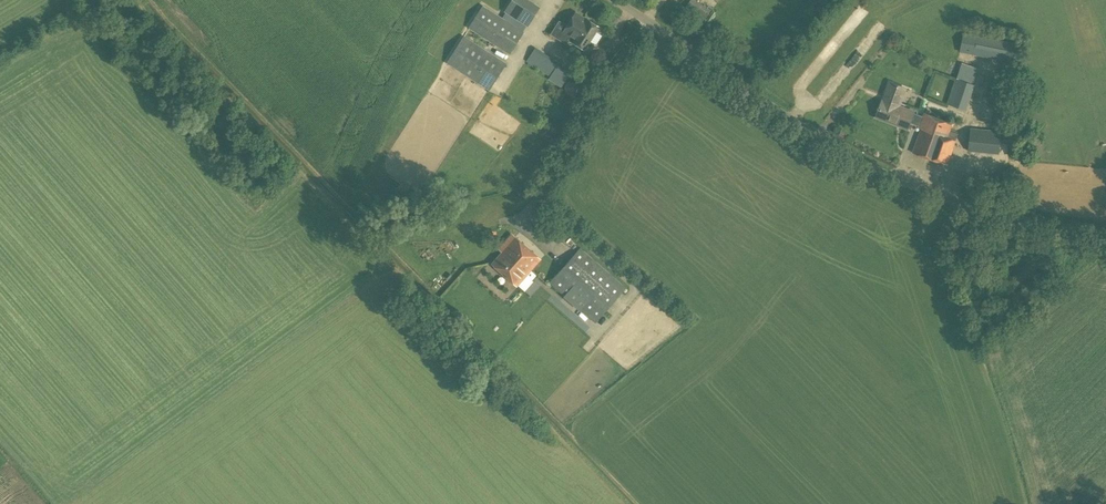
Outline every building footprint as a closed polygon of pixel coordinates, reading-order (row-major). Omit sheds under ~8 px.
[(704,19),(711,10),(695,0),(690,0),(686,7),(698,15),(696,18),(703,22),(704,19)] [(513,25),(483,5),(468,27),(510,54),(524,32),(523,31),(526,27),(516,20),(513,25)] [(581,23),(584,17),(576,11),(562,32),(571,37),(575,31),(580,34),(584,27),(583,26),(584,25),(581,23)] [(575,31),(571,37),(574,40),(573,42),(585,49),(599,26),(588,19),(587,19),(584,17),(581,23),(584,25),(583,26),(584,27),(580,34),(575,31)] [(1019,64),(1022,43),(962,32),(959,51),(1019,64)] [(489,90),(507,63),(464,36),(446,62),(489,90)] [(560,63),(537,48),(536,50),(534,49),(526,61),(551,77),(549,80),(561,87),(570,72),(558,65),(560,63)] [(960,62),(948,103),(967,108),(978,67),(960,62)] [(1003,63),(1001,75),(1015,78),(1017,65),(1003,63)] [(922,116),(913,112),(913,111),(899,105),(906,88),(889,82),(876,117),(907,129),(909,122),(918,126),(918,127),(920,128),(912,152),(948,164),(956,140),(955,140),(958,133),(950,130),(953,123),(924,112),(922,116)] [(1007,123),(1011,102),(996,99),(992,121),(1007,123)] [(999,154),(1001,131),(970,128),(968,151),(970,151),(999,154)] [(396,233),(412,230),(410,221),(394,225),(396,233)] [(521,263),(526,268),(537,256),(518,240),(505,254),(507,256),(508,258),(509,256),(519,264),(521,263)] [(565,296),(596,260),(586,251),(578,260),(572,256),(549,282),(565,296)] [(507,256),(505,254),(502,252),(491,264),(517,286),(527,274),(524,271),(526,268),(521,263),(519,264),(509,256),(508,258),(507,256)] [(580,309),(611,273),(596,260),(565,296),(580,309)] [(611,273),(580,309),(596,322),(626,286),(611,273)]
